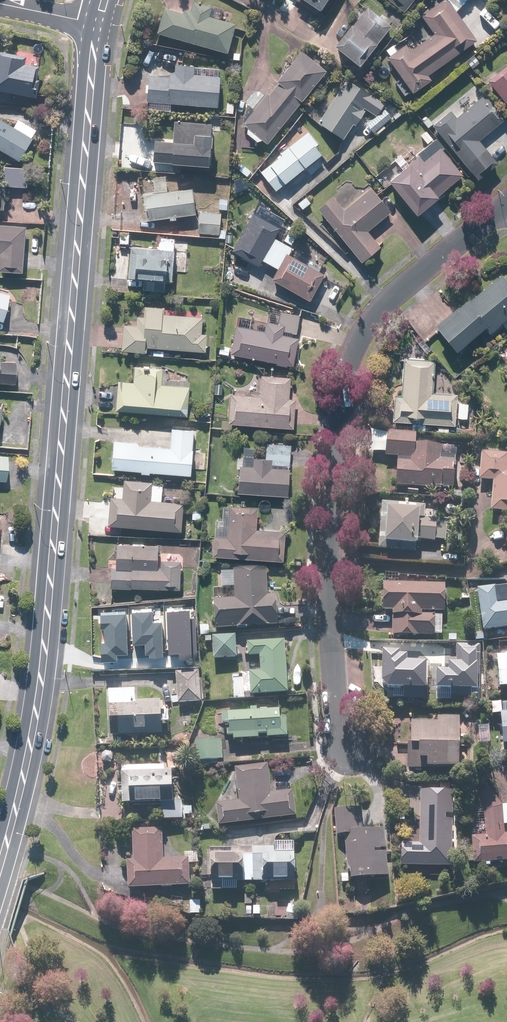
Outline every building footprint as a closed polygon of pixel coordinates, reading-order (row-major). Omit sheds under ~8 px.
[(320,13),(329,0),(301,0),(320,13)] [(428,75),(476,41),(456,12),(447,0),(443,0),(419,16),(432,35),(409,51),(405,45),(397,51),(394,45),(386,51),(389,56),(386,58),(400,78),(392,84),(402,98),(411,92),(413,94),(432,81),(428,75)] [(404,12),(413,0),(389,0),(404,12)] [(456,12),(466,0),(447,0),(456,12)] [(184,14),(164,9),(157,35),(227,55),(235,25),(218,20),(221,11),(192,3),(190,11),(186,10),(184,14)] [(334,46),(358,66),(390,27),(366,7),(334,46)] [(242,53),(232,52),(230,63),(241,64),(242,53)] [(262,140),(266,144),(326,72),(302,52),(242,124),(247,128),(247,135),(256,142),(262,140)] [(0,53),(0,92),(36,99),(43,68),(25,65),(26,58),(0,53)] [(506,105),(506,62),(506,61),(485,79),(506,105)] [(207,69),(176,66),(175,74),(170,73),(170,78),(149,76),(146,103),(218,109),(220,78),(206,76),(207,69)] [(464,70),(456,77),(465,87),(473,80),(464,70)] [(355,126),(364,114),(372,119),(382,104),(347,79),(316,122),(342,140),(353,125),(355,126)] [(451,111),(432,126),(477,180),(497,163),(479,141),(504,120),(483,94),(456,117),(451,111)] [(236,101),(226,100),(224,116),(234,117),(236,101)] [(385,110),(366,124),(372,132),(391,118),(385,110)] [(0,120),(0,151),(19,162),(37,132),(18,121),(13,128),(0,120)] [(171,163),(171,167),(210,169),(212,124),(174,122),(173,143),(154,142),(153,162),(171,163)] [(284,143),(290,150),(261,173),(275,191),(322,155),(316,147),(319,145),(305,127),(284,143)] [(409,163),(403,168),(400,163),(404,160),(401,157),(384,170),(390,178),(387,180),(415,216),(437,199),(436,198),(463,177),(434,140),(433,141),(426,132),(421,137),(428,146),(407,162),(409,163)] [(13,174),(13,188),(28,189),(29,175),(13,174)] [(143,196),(146,221),(168,219),(168,223),(177,222),(176,218),(195,215),(192,190),(168,193),(166,177),(152,179),(154,195),(143,196)] [(343,210),(332,197),(318,209),(361,263),(380,248),(367,231),(390,212),(370,187),(343,210)] [(311,204),(306,197),(296,204),(302,212),(311,204)] [(229,199),(219,198),(218,211),(228,211),(229,199)] [(309,301),(323,275),(289,255),(292,249),(274,238),(280,229),(264,220),(266,215),(258,210),(256,215),(252,212),(231,251),(259,267),(262,261),(277,269),(271,280),(309,301)] [(199,211),(198,223),(220,226),(222,213),(199,211)] [(0,254),(0,259),(0,272),(23,273),(26,227),(0,226),(0,254)] [(130,232),(120,231),(119,244),(129,245),(130,232)] [(117,267),(116,279),(142,280),(142,291),(164,292),(165,282),(171,282),(173,250),(130,248),(129,268),(117,267)] [(435,326),(455,351),(483,329),(489,336),(501,326),(506,333),(506,283),(502,276),(469,302),(468,300),(435,326)] [(144,353),(145,347),(205,352),(207,334),(202,334),(203,319),(162,316),(163,309),(145,307),(144,317),(136,317),(136,322),(124,321),(122,351),(144,353)] [(238,327),(235,326),(231,348),(219,345),(217,353),(292,369),(298,339),(295,339),(300,316),(269,309),(264,332),(249,329),(251,321),(240,319),(238,327)] [(166,350),(151,349),(151,357),(165,358),(166,350)] [(400,396),(393,395),(391,421),(397,422),(397,429),(424,431),(425,425),(437,426),(437,432),(449,433),(449,427),(456,427),(458,394),(433,393),(435,359),(403,357),(400,396)] [(14,384),(15,363),(0,362),(0,384),(14,384)] [(117,382),(115,411),(186,417),(190,377),(175,376),(175,380),(166,380),(167,370),(135,368),(133,383),(117,382)] [(253,396),(228,394),(226,428),(239,429),(239,425),(293,429),(295,399),(289,399),(290,378),(254,376),(253,396)] [(223,418),(211,417),(209,430),(222,431),(223,418)] [(137,443),(113,441),(110,469),(140,471),(140,474),(150,475),(150,472),(190,476),(193,430),(171,429),(170,448),(137,445),(137,443)] [(386,457),(397,458),(396,488),(407,488),(407,496),(418,496),(419,490),(441,491),(441,489),(454,490),(455,457),(440,456),(440,446),(415,445),(416,434),(370,432),(369,454),(386,454),(386,457)] [(237,458),(234,493),(288,496),(291,445),(266,443),(265,458),(254,458),(255,447),(244,447),(243,458),(237,458)] [(479,448),(478,481),(492,481),(491,512),(506,513),(506,471),(506,462),(506,450),(479,448)] [(235,452),(225,452),(224,466),(234,466),(235,452)] [(152,481),(123,479),(122,497),(110,497),(108,527),(181,531),(183,502),(161,501),(162,486),(151,485),(152,481)] [(408,503),(408,499),(397,499),(396,509),(386,509),(386,523),(378,523),(378,551),(417,552),(417,544),(435,544),(435,541),(447,542),(448,522),(436,522),(436,504),(408,503)] [(256,530),(257,507),(222,505),(221,520),(214,519),(211,558),(284,563),(285,531),(256,530)] [(158,545),(116,543),(116,568),(111,568),(110,588),(179,591),(180,560),(157,559),(158,545)] [(217,588),(212,588),(212,630),(277,630),(277,595),(267,595),(267,568),(217,568),(217,588)] [(447,576),(382,575),(382,613),(391,613),(390,637),(442,638),(443,613),(446,613),(447,576)] [(482,632),(506,629),(506,601),(496,602),(494,587),(476,589),(482,632)] [(167,612),(168,652),(180,652),(180,659),(196,659),(195,619),(190,619),(190,612),(167,612)] [(133,615),(134,643),(145,643),(145,656),(149,655),(149,658),(162,657),(161,624),(152,624),(152,614),(133,615)] [(100,643),(101,662),(118,662),(118,656),(127,656),(125,616),(102,617),(102,629),(105,629),(105,642),(100,643)] [(236,636),(211,637),(212,661),(236,660),(236,636)] [(247,642),(247,657),(259,656),(260,671),(248,672),(249,697),(287,695),(285,640),(247,642)] [(380,692),(479,694),(480,646),(461,645),(460,656),(381,654),(380,692)] [(496,658),(498,690),(506,690),(506,657),(496,658)] [(199,671),(175,672),(177,704),(201,703),(199,671)] [(135,693),(107,694),(109,738),(131,737),(131,741),(151,741),(151,737),(164,736),(164,724),(169,724),(169,704),(135,705),(135,693)] [(229,742),(258,740),(258,736),(266,736),(266,740),(288,739),(287,719),(279,719),(279,711),(221,714),(221,725),(229,725),(229,742)] [(438,722),(410,721),(410,745),(406,745),(406,770),(458,772),(460,718),(438,717),(438,722)] [(221,741),(196,742),(196,763),(222,762),(221,741)] [(245,744),(229,744),(230,764),(251,764),(251,750),(245,750),(245,744)] [(269,765),(234,767),(236,800),(216,802),(217,825),(296,819),(294,791),(271,792),(269,765)] [(172,802),(171,771),(120,773),(122,806),(132,805),(132,809),(140,809),(140,806),(160,805),(160,821),(181,820),(180,802),(172,802)] [(502,805),(481,778),(467,790),(485,813),(485,834),(470,835),(470,863),(506,862),(506,834),(503,834),(503,830),(502,805)] [(446,876),(446,868),(450,868),(453,792),(420,791),(419,842),(401,842),(400,866),(414,867),(414,875),(446,876)] [(362,808),(334,809),(335,837),(339,837),(342,884),(357,883),(357,893),(371,892),(370,879),(389,878),(386,829),(363,830),(362,808)] [(164,829),(132,829),(132,861),(126,861),(126,897),(140,897),(140,890),(190,889),(190,865),(198,865),(198,853),(183,853),(183,859),(164,859),(164,829)] [(230,853),(210,853),(209,860),(204,859),(203,889),(237,890),(237,882),(294,884),(295,853),(273,852),(273,849),(230,848),(230,853)] [(252,906),(253,895),(244,895),(243,917),(259,918),(259,906),(252,906)] [(200,915),(200,900),(189,900),(188,915),(200,915)]
